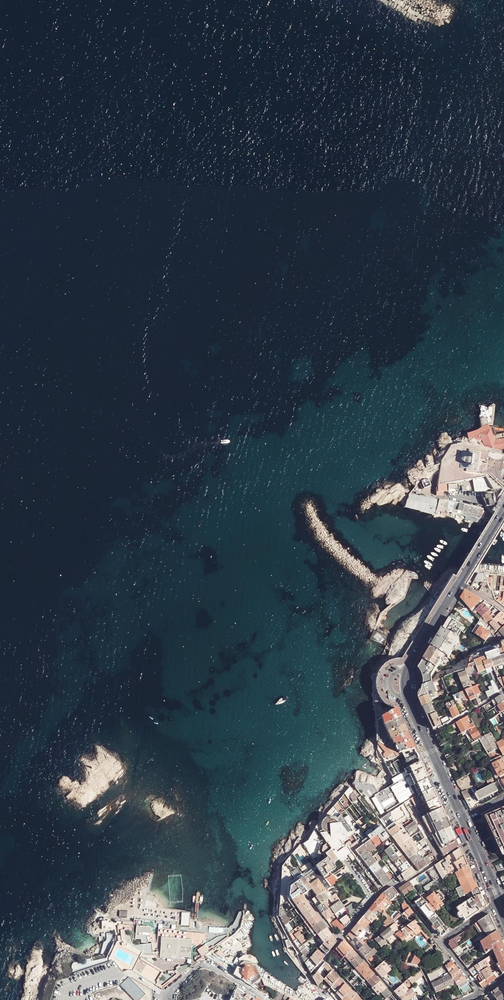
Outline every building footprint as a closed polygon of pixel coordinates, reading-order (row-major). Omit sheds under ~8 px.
[(480,435),(479,434),(490,429),(488,425),(488,424),(487,422),(486,418),(487,417),(486,415),(480,420),(482,428),(471,432),(473,438),(480,435)] [(499,439),(497,440),(495,440),(493,437),(490,429),(479,434),(480,435),(483,442),(486,447),(503,449),(503,438),(499,439)] [(473,479),(475,492),(491,488),(485,477),(473,479)] [(436,486),(436,495),(444,496),(446,493),(447,491),(446,483),(439,484),(438,484),(438,485),(438,486),(437,486),(437,485),(436,486)] [(433,516),(435,507),(437,500),(426,498),(426,496),(423,495),(422,495),(420,495),(419,496),(410,494),(404,507),(420,512),(433,516)] [(482,496),(487,506),(494,505),(493,502),(493,499),(492,497),(492,494),(482,496)] [(481,520),(482,515),(477,514),(471,513),(467,512),(462,511),(457,510),(453,509),(448,508),(443,507),(438,506),(436,513),(465,519),(480,523),(481,520)] [(488,583),(483,576),(477,576),(470,579),(468,583),(471,585),(473,582),(480,582),(483,582),(486,583),(488,583)] [(465,592),(461,599),(466,605),(471,610),(477,604),(478,603),(480,600),(465,592)] [(466,605),(461,599),(458,603),(464,608),(466,605)] [(478,603),(477,604),(471,610),(473,613),(476,610),(481,605),(478,603)] [(482,617),(489,610),(486,608),(482,603),(481,605),(476,610),(478,612),(482,617)] [(489,610),(482,617),(484,619),(489,624),(490,623),(493,621),(496,618),(489,610)] [(496,623),(498,621),(503,625),(503,624),(503,614),(501,612),(500,614),(497,617),(496,618),(493,621),(496,623)] [(456,622),(449,618),(446,623),(449,624),(447,627),(445,625),(442,630),(457,639),(460,633),(464,628),(456,622)] [(472,633),(475,635),(480,627),(487,632),(488,630),(487,629),(486,627),(481,622),(480,621),(472,633)] [(490,623),(489,624),(487,626),(486,627),(487,629),(488,630),(492,635),(496,631),(500,627),(499,626),(496,623),(493,621),(490,623)] [(480,627),(475,635),(485,641),(486,640),(490,634),(487,632),(480,627)] [(448,658),(459,640),(457,639),(442,630),(431,648),(444,656),(448,658)] [(386,638),(373,632),(370,640),(383,646),(386,638)] [(431,648),(423,661),(437,668),(442,660),(444,656),(431,648)] [(501,657),(499,651),(486,655),(486,657),(488,662),(501,657)] [(501,657),(488,662),(491,668),(493,667),(493,668),(496,667),(503,664),(503,656),(501,657)] [(486,671),(481,660),(479,660),(478,657),(474,658),(474,657),(471,658),(471,659),(472,659),(474,664),(477,673),(479,678),(487,674),(486,671)] [(488,662),(486,657),(481,660),(486,671),(488,670),(491,669),(491,668),(488,662)] [(423,661),(419,668),(418,669),(419,669),(420,672),(422,674),(423,677),(423,679),(432,677),(437,668),(423,661)] [(468,676),(477,673),(474,664),(468,667),(468,669),(467,670),(465,670),(466,673),(468,676)] [(468,676),(466,673),(458,676),(460,680),(461,683),(462,684),(470,681),(468,676)] [(432,677),(423,679),(424,681),(423,687),(432,683),(432,677)] [(432,683),(423,687),(425,691),(422,692),(423,697),(419,698),(420,700),(421,699),(421,700),(423,700),(424,703),(422,703),(424,706),(423,707),(424,709),(432,705),(430,700),(438,697),(437,693),(446,690),(441,679),(432,683)] [(473,688),(470,681),(462,684),(463,686),(465,691),(465,692),(465,691),(471,689),(473,688)] [(481,693),(478,686),(476,687),(473,688),(471,689),(475,696),(478,695),(481,693)] [(493,688),(492,686),(489,688),(490,691),(486,692),(488,698),(493,695),(495,693),(493,688)] [(475,696),(471,689),(465,691),(469,699),(470,700),(471,702),(477,699),(475,696)] [(469,699),(465,691),(465,692),(461,694),(463,700),(464,701),(468,699),(469,699)] [(463,700),(461,694),(459,694),(455,696),(453,697),(456,703),(463,700)] [(495,699),(499,705),(503,702),(503,697),(503,695),(495,699)] [(424,709),(428,719),(437,715),(432,705),(424,709)] [(454,720),(460,716),(456,707),(449,710),(452,717),(454,720)] [(381,717),(381,718),(382,723),(383,726),(384,727),(399,717),(397,712),(396,708),(381,717)] [(451,721),(454,720),(452,717),(449,718),(448,714),(439,718),(443,726),(451,721)] [(428,719),(433,730),(435,729),(438,728),(438,729),(439,729),(442,727),(437,715),(428,719)] [(399,717),(384,727),(387,733),(403,725),(401,720),(399,717)] [(381,718),(377,719),(378,740),(385,742),(389,742),(389,741),(388,739),(386,734),(385,733),(383,727),(382,726),(382,723),(381,718)] [(466,721),(465,718),(463,719),(469,730),(471,729),(469,725),(467,721),(466,721)] [(469,730),(463,719),(456,723),(456,724),(459,728),(462,734),(468,730),(469,730)] [(403,725),(387,733),(390,741),(392,740),(407,733),(405,728),(403,725)] [(482,738),(475,726),(471,729),(469,730),(468,730),(475,742),(480,740),(482,738)] [(487,728),(482,731),(485,736),(491,733),(487,728)] [(471,745),(475,742),(468,730),(462,734),(463,735),(465,734),(465,735),(471,745)] [(407,733),(392,740),(393,742),(394,744),(395,747),(410,740),(408,735),(407,733)] [(497,743),(491,733),(485,736),(482,738),(480,740),(488,755),(493,752),(499,749),(500,748),(497,743)] [(410,740),(395,747),(398,753),(401,752),(414,749),(412,744),(410,740)] [(385,744),(378,741),(377,741),(377,745),(377,750),(378,751),(378,752),(383,760),(395,751),(393,748),(391,745),(390,743),(385,744)] [(414,749),(401,752),(405,760),(413,756),(416,754),(414,749)] [(396,754),(395,751),(383,760),(383,761),(387,761),(392,759),(396,757),(398,755),(397,753),(396,754)] [(385,764),(386,765),(393,777),(404,770),(405,769),(416,763),(413,756),(405,760),(400,763),(397,759),(385,764)] [(501,757),(491,762),(493,765),(499,777),(503,774),(503,762),(503,760),(502,758),(501,758),(501,757)] [(416,763),(405,769),(407,772),(405,773),(405,774),(406,776),(408,775),(411,780),(413,785),(416,784),(427,778),(425,772),(423,768),(420,761),(416,763)] [(496,778),(499,777),(493,765),(490,767),(496,778)] [(407,772),(405,769),(404,770),(393,777),(394,780),(389,786),(391,788),(400,804),(409,798),(415,795),(409,784),(407,782),(410,781),(411,780),(408,775),(406,776),(405,774),(405,773),(407,772)] [(393,777),(386,787),(387,788),(388,787),(389,786),(394,780),(393,777)] [(416,784),(413,785),(418,795),(421,794),(432,789),(429,783),(427,778),(416,784)] [(498,791),(494,784),(476,793),(480,801),(498,791)] [(349,787),(343,794),(347,799),(349,797),(353,792),(349,787)] [(432,789),(421,794),(426,804),(437,798),(434,792),(432,789)] [(472,795),(470,791),(469,791),(463,794),(465,799),(471,796),(472,795)] [(353,792),(349,797),(353,802),(358,799),(353,792)] [(472,795),(471,796),(476,808),(482,805),(480,801),(476,793),(472,795)] [(416,797),(420,805),(422,804),(424,803),(424,804),(425,804),(426,804),(421,794),(418,795),(416,797)] [(374,797),(371,799),(380,815),(384,813),(374,797)] [(437,798),(426,804),(430,813),(441,808),(439,804),(437,798)] [(422,805),(421,806),(426,816),(430,813),(426,804),(425,804),(426,807),(424,808),(422,805)] [(491,825),(496,836),(503,853),(503,808),(503,809),(501,807),(496,810),(493,811),(494,814),(488,817),(491,825)] [(430,813),(426,816),(431,825),(445,818),(443,812),(441,808),(430,813)] [(390,812),(379,820),(386,828),(394,823),(394,824),(397,821),(390,812)] [(341,842),(354,833),(340,816),(337,818),(336,817),(335,817),(335,816),(333,816),(332,816),(330,816),(327,816),(326,817),(325,818),(323,820),(322,823),(321,825),(321,827),(322,829),(319,832),(331,849),(331,850),(332,851),(335,854),(341,850),(341,851),(342,851),(346,848),(341,842)] [(426,816),(421,818),(427,827),(431,825),(426,816)] [(445,818),(431,825),(435,834),(447,828),(450,827),(447,821),(445,818)] [(397,821),(394,824),(400,831),(403,829),(404,829),(403,827),(400,823),(399,824),(397,821)] [(410,824),(405,828),(407,830),(409,833),(418,827),(415,821),(410,824)] [(394,823),(386,828),(392,837),(400,831),(394,824),(394,823)] [(431,825),(427,827),(432,836),(435,834),(431,825)] [(376,830),(373,832),(381,843),(388,838),(382,831),(380,827),(376,830)] [(450,827),(447,828),(453,840),(455,845),(457,844),(455,839),(452,832),(450,827)] [(447,828),(435,834),(442,846),(453,840),(447,828)] [(403,829),(400,831),(407,841),(410,839),(403,829)] [(400,831),(392,837),(399,846),(407,841),(400,831)] [(381,843),(373,832),(367,836),(366,837),(367,837),(375,848),(381,843)] [(435,834),(432,836),(438,848),(442,846),(435,834)] [(367,837),(361,842),(369,852),(370,851),(371,850),(375,848),(367,837)] [(410,839),(407,841),(411,847),(415,845),(415,844),(411,838),(410,839)] [(442,846),(438,848),(443,856),(458,846),(457,844),(455,845),(453,840),(442,846)] [(357,841),(348,847),(351,852),(351,848),(359,843),(357,841)] [(407,841),(399,846),(404,852),(411,847),(407,841)] [(359,843),(351,848),(351,852),(352,854),(353,855),(355,859),(359,856),(366,851),(368,853),(369,852),(361,842),(359,843)] [(384,851),(385,852),(389,858),(395,854),(396,853),(398,851),(393,844),(391,845),(386,849),(384,851)] [(415,845),(411,847),(416,854),(420,852),(415,845)] [(411,847),(404,852),(408,858),(416,854),(411,847)] [(459,849),(450,855),(455,863),(463,857),(461,853),(459,849)] [(335,854),(335,855),(335,856),(338,860),(339,861),(346,856),(342,851),(342,852),(341,851),(341,850),(335,854)] [(366,851),(359,856),(363,862),(371,857),(368,853),(366,851)] [(420,852),(416,854),(421,860),(422,860),(424,858),(420,852)] [(395,854),(389,858),(392,862),(393,863),(399,859),(398,858),(395,854)] [(416,854),(408,858),(414,865),(421,860),(416,854)] [(444,860),(440,862),(444,870),(450,866),(453,864),(455,863),(450,855),(443,859),(444,860)] [(424,858),(422,860),(427,866),(430,864),(427,859),(429,859),(427,856),(424,858)] [(290,857),(284,864),(287,868),(293,861),(290,857)] [(327,857),(315,866),(315,867),(317,870),(322,876),(323,877),(326,875),(335,868),(332,864),(327,857)] [(371,857),(363,862),(368,869),(376,863),(375,862),(373,859),(371,858),(371,857)] [(450,866),(444,870),(448,877),(454,874),(467,866),(465,862),(463,857),(455,863),(453,864),(450,866)] [(399,859),(393,863),(396,867),(397,868),(403,864),(402,864),(399,859)] [(421,860),(414,865),(418,871),(427,866),(422,860),(421,860)] [(363,862),(360,865),(364,871),(368,869),(363,862)] [(403,864),(397,868),(402,874),(410,867),(406,862),(404,863),(403,864)] [(440,862),(434,866),(441,878),(442,881),(448,877),(444,870),(440,862)] [(376,863),(368,869),(373,875),(380,869),(377,865),(376,863)] [(381,868),(380,869),(385,875),(386,874),(390,871),(385,865),(381,868)] [(429,869),(435,880),(423,887),(426,892),(435,886),(437,885),(442,881),(441,878),(434,866),(429,869)] [(473,878),(467,866),(454,874),(461,888),(456,891),(460,899),(467,895),(471,893),(478,889),(473,878)] [(317,870),(315,867),(302,876),(303,877),(304,879),(317,870)] [(398,877),(397,878),(400,882),(415,873),(410,867),(402,874),(398,877)] [(397,868),(393,871),(398,877),(402,874),(397,868)] [(296,869),(292,873),(296,878),(300,875),(296,869)] [(368,869),(364,871),(369,878),(373,875),(368,869)] [(380,869),(373,875),(378,881),(385,875),(380,869)] [(317,870),(304,879),(308,885),(322,876),(317,870)] [(327,878),(325,880),(330,887),(337,882),(332,875),(327,878)] [(373,875),(369,878),(373,884),(378,881),(373,875)] [(385,875),(378,881),(383,887),(390,881),(389,880),(386,876),(385,875)] [(322,876),(308,885),(311,889),(316,896),(324,891),(326,890),(330,887),(325,880),(323,877),(322,876)] [(303,877),(298,881),(306,892),(311,889),(308,885),(304,879),(303,877)] [(288,901),(291,900),(288,896),(289,887),(296,882),(294,880),(288,884),(286,896),(288,901)] [(288,896),(291,900),(300,894),(302,896),(306,892),(298,881),(298,880),(297,881),(296,882),(289,887),(288,896)] [(378,881),(373,884),(378,890),(383,887),(378,881)] [(398,889),(403,896),(412,890),(414,889),(408,882),(398,889)] [(391,888),(382,894),(390,902),(398,895),(393,888),(391,888)] [(414,889),(412,890),(419,900),(421,898),(419,896),(414,889)] [(478,889),(471,893),(473,898),(480,894),(479,892),(478,889)] [(317,907),(321,904),(325,901),(328,899),(329,898),(326,894),(324,891),(316,896),(311,899),(317,907)] [(427,898),(423,901),(433,913),(443,906),(440,902),(435,896),(433,893),(427,898)] [(439,893),(435,896),(440,902),(444,900),(439,893)] [(300,894),(291,900),(296,906),(305,900),(302,896),(300,894)] [(329,898),(328,899),(333,905),(339,901),(335,894),(329,898)] [(382,894),(374,903),(382,910),(383,912),(391,903),(390,902),(382,894)] [(474,900),(471,901),(478,912),(486,907),(482,899),(480,894),(473,898),(474,900)] [(470,899),(456,909),(458,913),(462,917),(464,921),(478,912),(471,901),(470,899)] [(305,900),(296,906),(301,913),(310,907),(305,900)] [(321,904),(317,907),(322,914),(326,910),(323,907),(325,907),(328,904),(325,901),(321,904)] [(333,905),(330,908),(334,914),(339,911),(344,907),(343,906),(339,901),(333,905)] [(351,901),(343,906),(344,907),(345,908),(346,910),(350,916),(357,908),(351,901)] [(418,904),(416,906),(428,920),(434,915),(433,913),(423,901),(418,904)] [(376,917),(382,910),(374,903),(368,910),(376,917)] [(281,906),(279,907),(279,915),(280,917),(284,915),(287,912),(283,906),(282,907),(281,906)] [(310,907),(301,913),(306,921),(315,914),(310,907)] [(326,910),(322,914),(326,920),(329,918),(331,917),(334,914),(330,908),(327,910),(326,910)] [(409,909),(405,912),(402,915),(406,918),(413,913),(409,909)] [(368,910),(363,917),(369,923),(370,923),(376,917),(368,910)] [(315,914),(306,921),(311,928),(321,921),(315,914)] [(284,915),(280,917),(284,925),(288,923),(284,915)] [(339,920),(345,927),(349,922),(349,920),(346,915),(339,920)] [(434,915),(428,920),(432,926),(435,930),(440,936),(441,937),(448,932),(434,915)] [(490,915),(478,923),(483,930),(494,924),(492,921),(490,915)] [(383,923),(386,925),(392,919),(389,916),(387,919),(383,923)] [(363,917),(357,924),(363,930),(364,931),(366,932),(367,931),(364,928),(369,923),(363,917)] [(376,917),(370,923),(373,926),(379,919),(376,917)] [(135,918),(134,921),(137,922),(137,925),(139,925),(142,930),(152,931),(152,929),(149,928),(150,927),(140,925),(141,919),(135,918)] [(339,920),(338,919),(332,923),(335,927),(337,927),(341,932),(342,930),(345,927),(339,920)] [(288,923),(284,925),(289,933),(293,930),(293,929),(297,926),(292,920),(288,923)] [(321,921),(311,928),(317,935),(326,928),(321,921)] [(417,929),(421,932),(427,940),(429,938),(431,936),(422,925),(419,928),(412,922),(410,924),(406,926),(413,932),(417,929)] [(478,923),(475,925),(480,933),(483,930),(478,923)] [(357,924),(350,931),(356,936),(357,937),(363,930),(357,924)] [(393,924),(389,928),(393,933),(398,929),(395,926),(393,924)] [(494,924),(483,930),(489,938),(498,932),(495,928),(494,924)] [(139,925),(137,925),(136,933),(143,934),(143,932),(150,933),(152,933),(152,931),(142,930),(139,925)] [(398,937),(401,941),(408,936),(411,939),(419,933),(421,932),(417,929),(413,932),(406,926),(406,927),(403,928),(395,934),(398,937)] [(326,928),(317,935),(323,944),(331,935),(326,928)] [(380,935),(385,940),(386,939),(394,933),(393,933),(389,928),(380,935)] [(363,930),(357,937),(359,939),(366,932),(364,931),(363,930)] [(483,930),(480,933),(485,940),(489,938),(483,930)] [(161,931),(161,937),(178,939),(179,935),(183,935),(183,939),(191,940),(191,945),(199,945),(201,945),(204,942),(204,940),(206,939),(206,934),(192,932),(161,931)] [(347,935),(346,937),(348,940),(350,942),(352,940),(356,936),(350,931),(347,935)] [(136,933),(135,938),(142,939),(142,942),(149,943),(150,933),(143,932),(143,934),(136,933)] [(485,940),(481,943),(486,954),(493,950),(503,943),(498,932),(489,938),(485,940)] [(394,933),(386,939),(390,944),(398,937),(395,934),(394,933)] [(302,935),(298,938),(303,945),(307,942),(302,935)] [(317,935),(315,936),(321,945),(323,944),(317,935)] [(331,935),(323,944),(329,951),(336,942),(331,935)] [(376,939),(375,940),(381,947),(386,943),(385,940),(380,935),(376,939)] [(461,940),(459,936),(453,939),(457,945),(458,943),(461,940)] [(178,939),(161,937),(159,955),(167,956),(171,956),(177,956),(178,947),(178,944),(178,942),(178,939)] [(209,950),(208,951),(209,953),(228,939),(227,938),(209,950)] [(297,939),(293,941),(298,949),(303,945),(297,938),(297,939)] [(167,956),(159,955),(159,957),(180,959),(180,956),(190,957),(190,949),(190,948),(191,945),(191,940),(183,939),(183,942),(183,944),(184,944),(187,944),(186,948),(183,947),(180,947),(178,947),(177,956),(171,956),(167,956)] [(449,945),(453,950),(459,947),(457,945),(453,939),(450,942),(449,945)] [(343,940),(335,950),(343,958),(345,956),(352,950),(343,940)] [(360,940),(356,944),(359,947),(360,948),(365,944),(363,943),(360,940)] [(493,950),(499,964),(497,966),(502,973),(503,974),(503,973),(503,946),(503,943),(493,950)] [(321,945),(319,948),(326,954),(329,951),(323,944),(321,945)] [(365,945),(358,951),(364,957),(372,951),(370,949),(366,944),(365,944),(365,945)] [(145,955),(125,946),(124,949),(145,957),(156,957),(156,955),(145,955)] [(435,949),(441,956),(444,953),(438,946),(436,948),(435,949)] [(303,955),(307,959),(311,954),(304,947),(300,952),(301,952),(303,955)] [(467,953),(459,947),(453,950),(459,958),(467,953)] [(206,948),(199,953),(202,957),(204,956),(209,953),(208,951),(206,948)] [(319,948),(305,963),(311,973),(326,954),(319,948)] [(377,952),(374,949),(372,951),(364,957),(367,961),(368,960),(369,961),(374,957),(372,956),(377,952)] [(335,950),(333,952),(340,960),(342,958),(343,958),(335,950)] [(352,950),(345,956),(350,963),(357,956),(352,950)] [(411,950),(405,963),(407,963),(413,952),(411,950)] [(441,956),(439,957),(442,963),(444,965),(445,966),(451,962),(444,953),(441,956)] [(239,960),(240,961),(241,960),(246,962),(247,961),(249,960),(253,961),(255,964),(256,965),(257,964),(258,964),(255,958),(253,957),(250,955),(244,956),(239,960)] [(357,956),(350,963),(355,969),(363,962),(357,956)] [(414,956),(411,964),(417,966),(420,962),(420,961),(417,958),(414,956)] [(490,957),(484,961),(489,968),(495,964),(490,957)] [(163,973),(164,971),(141,958),(140,959),(163,973)] [(246,962),(241,960),(240,961),(233,974),(234,974),(247,983),(252,986),(261,978),(256,965),(255,964),(253,961),(249,960),(247,961),(246,962)] [(376,968),(374,970),(382,978),(390,970),(391,970),(396,965),(391,964),(392,963),(389,963),(385,961),(381,964),(378,966),(376,968)] [(484,961),(479,965),(481,968),(483,971),(483,972),(484,971),(489,968),(484,961)] [(325,962),(322,966),(329,973),(332,969),(325,962)] [(363,962),(355,969),(361,975),(368,968),(363,962)] [(451,962),(445,966),(449,973),(455,968),(451,962)] [(179,972),(180,974),(190,967),(189,966),(189,965),(186,965),(182,966),(181,967),(177,970),(179,972)] [(440,968),(427,974),(430,982),(432,981),(439,977),(440,977),(447,974),(449,973),(445,966),(444,965),(440,968)] [(242,971),(241,974),(246,981),(249,979),(250,981),(251,981),(253,979),(253,978),(252,976),(254,975),(249,968),(246,967),(242,971)] [(368,968),(361,975),(366,981),(368,979),(374,974),(368,968)] [(455,968),(449,973),(450,975),(453,980),(460,974),(455,968)] [(484,971),(490,979),(495,976),(494,975),(489,968),(484,971)] [(329,973),(325,977),(333,985),(339,977),(332,969),(329,973)] [(353,970),(353,971),(357,975),(358,977),(361,975),(355,969),(353,970)] [(390,970),(382,978),(384,980),(392,974),(392,971),(390,970)] [(480,974),(481,976),(483,976),(486,980),(487,982),(490,979),(484,971),(483,972),(483,971),(480,973),(479,973),(480,974)] [(162,985),(162,989),(180,974),(179,972),(162,985)] [(317,972),(313,977),(318,986),(319,985),(318,985),(323,979),(317,972)] [(374,974),(368,979),(374,986),(380,981),(374,974)] [(460,974),(453,980),(455,983),(456,986),(457,987),(463,983),(466,981),(460,974)] [(448,976),(441,979),(446,988),(455,983),(453,980),(450,975),(448,976)] [(129,977),(128,978),(121,985),(135,999),(140,999),(146,994),(129,977)] [(325,977),(324,980),(331,988),(331,987),(332,986),(333,985),(325,977)] [(332,986),(331,987),(334,992),(336,990),(338,991),(344,983),(339,977),(333,985),(332,986)] [(366,981),(372,988),(374,986),(368,979),(366,981)] [(433,983),(431,984),(435,992),(446,988),(441,979),(440,980),(433,983)] [(398,980),(390,987),(394,992),(395,990),(402,984),(398,980)] [(483,989),(489,984),(487,982),(486,980),(482,983),(480,984),(483,989)] [(374,986),(380,993),(386,988),(380,981),(374,986)] [(344,983),(338,991),(343,998),(350,990),(344,983)] [(395,990),(394,992),(399,997),(409,991),(404,986),(403,984),(402,984),(395,990)] [(372,988),(371,988),(377,995),(380,993),(374,986),(372,988)] [(461,988),(459,990),(463,997),(466,996),(472,993),(475,992),(472,989),(466,992),(463,987),(461,988)] [(499,987),(492,992),(494,995),(501,989),(499,987)] [(232,997),(238,999),(255,999),(249,996),(237,988),(232,997)] [(386,988),(380,993),(386,999),(391,994),(386,988)] [(399,997),(401,999),(409,999),(416,996),(413,991),(412,988),(409,991),(399,997)] [(501,989),(494,995),(496,998),(498,999),(502,999),(503,999),(503,993),(501,989)] [(343,998),(346,999),(352,999),(356,996),(350,990),(343,998)] [(272,999),(282,999),(283,999),(285,996),(284,995),(283,995),(277,992),(275,991),(271,999),(272,999)] [(449,994),(449,996),(452,999),(456,999),(458,999),(456,996),(455,993),(454,993),(454,992),(453,992),(452,992),(449,994)]
